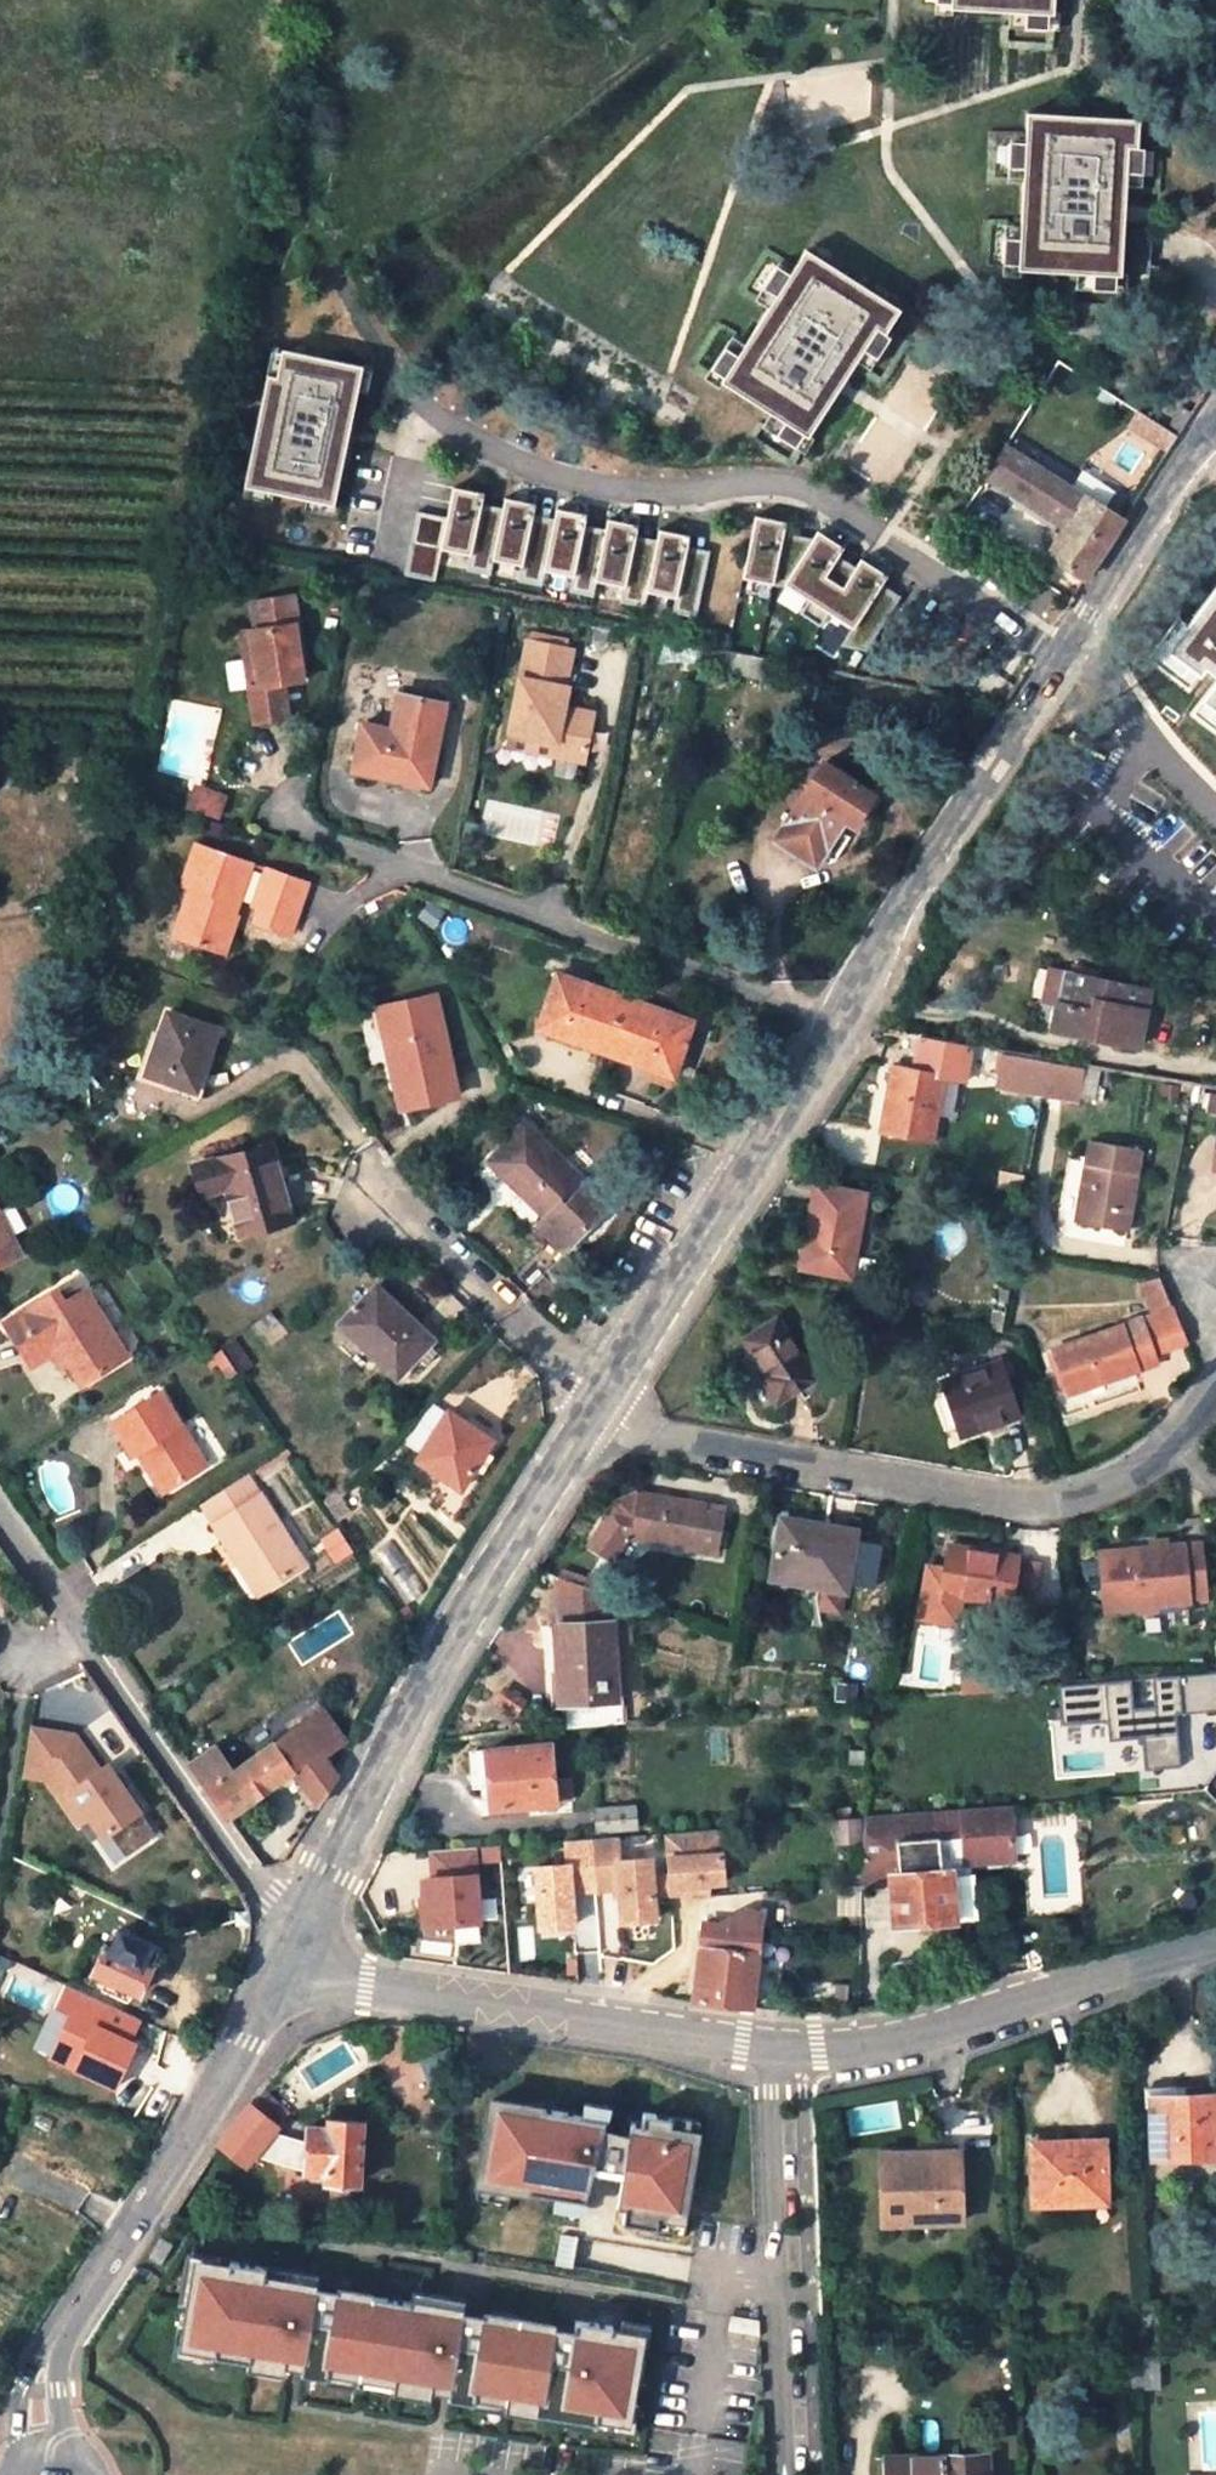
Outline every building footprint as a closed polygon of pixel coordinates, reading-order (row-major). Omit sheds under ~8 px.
[(940,10),(1042,16),(1043,0),(940,0),(940,10)] [(1128,118),(1015,111),(1006,268),(1110,274),(1111,210),(1117,147),(1126,147),(1128,118)] [(810,251),(725,382),(811,437),(844,385),(879,330),(889,336),(905,312),(810,251)] [(258,381),(235,493),(324,511),(341,430),(353,372),(272,355),(267,383),(258,381)] [(1078,492),(1005,446),(984,477),(1067,527),(1050,555),(1087,579),(1105,550),(1125,519),(1078,492)] [(451,492),(445,524),(440,553),(468,558),(477,506),(479,498),(469,496),(451,492)] [(503,502),(501,511),(491,562),(519,568),(529,516),(531,507),(519,505),(503,502)] [(501,511),(477,506),(468,558),(465,573),(489,577),(491,562),(501,511)] [(555,512),(553,521),(543,573),(571,578),(581,526),(583,517),(571,515),(555,512)] [(553,521),(529,516),(519,568),(516,583),(541,588),(543,573),(553,521)] [(445,524),(415,518),(404,578),(434,584),(440,553),(445,524)] [(771,523),(753,519),(740,580),(771,587),(782,534),(784,525),(771,523)] [(606,522),(605,531),(594,583),(622,588),(633,536),(635,527),(622,525),(606,522)] [(605,531),(581,526),(571,578),(569,593),(592,598),(594,583),(605,531)] [(658,531),(657,540),(646,593),(674,598),(684,546),(686,537),(676,535),(658,531)] [(815,532),(810,540),(782,583),(853,628),(881,585),(885,577),(872,569),(859,560),(854,568),(836,556),(841,548),(829,541),(815,532)] [(810,540),(782,534),(771,587),(778,588),(782,583),(810,540)] [(657,540),(633,536),(622,588),(620,603),(644,607),(646,593),(657,540)] [(708,551),(684,546),(674,598),(671,613),(695,618),(708,551)] [(900,597),(881,585),(853,628),(839,647),(865,653),(900,597)] [(1171,655),(1202,678),(1206,671),(1215,678),(1215,594),(1171,655)] [(257,689),(248,691),(255,726),(287,721),(283,687),(301,684),(293,630),(297,629),(292,600),(251,606),(254,634),(239,637),(244,663),(254,662),(257,689)] [(529,637),(528,644),(563,650),(564,643),(529,637)] [(581,763),(589,723),(560,717),(562,708),(565,690),(563,690),(570,652),(563,650),(528,644),(523,643),(506,735),(553,744),(550,757),(581,763)] [(770,680),(774,659),(700,645),(697,665),(770,680)] [(254,662),(244,663),(248,691),(257,689),(254,662)] [(1208,703),(1215,709),(1215,692),(1208,703)] [(448,699),(406,693),(400,727),(368,722),(358,782),(432,795),(448,699)] [(591,714),(562,708),(560,717),(589,723),(591,714)] [(553,744),(506,735),(504,748),(550,757),(553,744)] [(825,764),(788,820),(827,849),(830,845),(835,847),(842,836),(847,839),(874,798),(825,764)] [(200,794),(194,814),(228,826),(236,799),(211,790),(200,794)] [(827,849),(788,820),(776,838),(816,866),(820,860),(835,861),(841,856),(849,842),(847,839),(842,836),(835,847),(830,845),(827,849)] [(239,919),(236,918),(225,914),(230,899),(242,903),(255,867),(199,848),(185,888),(194,891),(178,939),(226,956),(239,919)] [(309,886),(270,872),(258,909),(262,911),(257,925),(293,937),(309,886)] [(225,914),(236,918),(242,903),(230,899),(225,914)] [(1062,970),(1057,997),(1069,999),(1075,972),(1062,970)] [(1069,999),(1057,997),(1052,1027),(1137,1043),(1149,987),(1075,972),(1069,999)] [(693,1021),(558,973),(539,1028),(674,1076),(693,1021)] [(458,1095),(433,996),(376,1008),(385,1048),(394,1046),(409,1107),(458,1095)] [(195,1090),(219,1030),(171,1011),(146,1071),(195,1090)] [(1001,1083),(1047,1091),(1053,1057),(1007,1049),(1001,1083)] [(917,1057),(916,1065),(938,1069),(939,1061),(917,1057)] [(1053,1057),(1047,1091),(1081,1097),(1088,1063),(1053,1057)] [(949,1071),(938,1069),(916,1065),(897,1062),(885,1126),(936,1134),(949,1071)] [(615,1214),(525,1124),(491,1159),(545,1214),(537,1223),(567,1253),(573,1251),(577,1249),(583,1246),(589,1242),(595,1238),(601,1233),(606,1228),(609,1223),(613,1218),(615,1214)] [(1092,1141),(1089,1160),(1141,1168),(1144,1149),(1092,1141)] [(225,1188),(238,1232),(291,1217),(269,1143),(192,1166),(201,1195),(225,1188)] [(1141,1168),(1089,1160),(1079,1217),(1131,1226),(1141,1168)] [(868,1189),(819,1180),(803,1261),(853,1270),(868,1189)] [(17,1256),(0,1227),(0,1265),(17,1256)] [(1163,1273),(1143,1280),(1154,1311),(1174,1305),(1163,1273)] [(432,1337),(378,1287),(343,1323),(381,1359),(385,1356),(401,1371),(432,1337)] [(19,1332),(36,1360),(56,1348),(79,1385),(126,1358),(84,1292),(64,1304),(57,1292),(1,1325),(9,1338),(19,1332)] [(781,1313),(747,1332),(766,1367),(759,1371),(774,1397),(816,1373),(781,1313)] [(1141,1326),(1124,1330),(1126,1338),(1144,1333),(1152,1357),(1187,1345),(1177,1314),(1141,1326)] [(1124,1330),(1054,1351),(1066,1394),(1155,1367),(1152,1357),(1144,1333),(1126,1338),(1124,1330)] [(26,1366),(36,1360),(19,1332),(9,1338),(26,1366)] [(1004,1362),(941,1382),(958,1434),(1022,1414),(1004,1362)] [(133,1457),(135,1456),(144,1450),(170,1491),(207,1467),(161,1394),(112,1424),(133,1457)] [(494,1441),(451,1412),(420,1460),(464,1489),(494,1441)] [(161,1496),(170,1491),(144,1450),(135,1456),(161,1496)] [(246,1555),(267,1589),(303,1566),(247,1476),(201,1505),(236,1562),(246,1555)] [(706,1498),(639,1487),(635,1508),(613,1503),(586,1538),(608,1555),(624,1535),(648,1540),(654,1534),(655,1529),(670,1532),(669,1540),(716,1548),(724,1510),(705,1506),(706,1498)] [(856,1526),(785,1513),(775,1575),(846,1588),(856,1526)] [(1019,1556),(952,1544),(947,1567),(942,1592),(960,1596),(1030,1609),(1039,1564),(1018,1561),(1019,1556)] [(1187,1557),(1203,1556),(1202,1544),(1186,1546),(1187,1557)] [(1206,1602),(1203,1556),(1187,1557),(1186,1546),(1098,1553),(1102,1611),(1206,1602)] [(257,1595),(267,1589),(246,1555),(236,1562),(257,1595)] [(942,1592),(947,1567),(928,1564),(918,1616),(954,1623),(960,1596),(942,1592)] [(616,1695),(614,1594),(556,1573),(559,1708),(604,1705),(604,1696),(616,1695)] [(1061,1687),(1065,1725),(1109,1721),(1111,1740),(1145,1737),(1148,1768),(1184,1765),(1181,1734),(1170,1735),(1168,1714),(1215,1710),(1215,1673),(1061,1687)] [(296,1772),(308,1788),(321,1805),(340,1775),(327,1759),(350,1743),(325,1704),(293,1726),(297,1730),(237,1771),(218,1746),(190,1764),(228,1820),(296,1772)] [(32,1730),(24,1776),(49,1781),(81,1826),(93,1816),(107,1837),(114,1832),(131,1855),(161,1834),(144,1810),(149,1807),(135,1787),(131,1790),(119,1773),(107,1781),(77,1737),(32,1730)] [(549,1744),(470,1752),(474,1788),(489,1786),(493,1810),(556,1802),(556,1800),(571,1799),(568,1776),(553,1778),(549,1744)] [(865,1751),(850,1751),(850,1764),(864,1765),(865,1751)] [(601,1830),(639,1827),(637,1805),(600,1807),(601,1830)] [(1011,1806),(961,1810),(964,1837),(966,1863),(1015,1860),(1011,1806)] [(961,1810),(882,1816),(885,1843),(897,1842),(941,1839),(964,1837),(961,1810)] [(882,1816),(864,1817),(863,1843),(863,1856),(886,1854),(885,1843),(882,1816)] [(837,1844),(863,1843),(864,1817),(837,1819),(837,1844)] [(671,1874),(672,1880),(702,1878),(726,1876),(723,1828),(668,1832),(671,1874)] [(620,1836),(594,1838),(598,1894),(623,1892),(625,1919),(662,1916),(660,1892),(658,1875),(657,1857),(621,1860),(620,1836)] [(964,1837),(941,1839),(943,1871),(953,1870),(966,1869),(966,1863),(964,1837)] [(571,1864),(533,1867),(538,1926),(574,1923),(572,1896),(598,1894),(594,1838),(569,1840),(571,1864)] [(941,1839),(897,1842),(900,1874),(890,1874),(894,1926),(957,1921),(953,1870),(943,1871),(941,1839)] [(473,1847),(437,1850),(438,1875),(428,1876),(430,1906),(431,1924),(479,1920),(473,1847)] [(671,1874),(658,1875),(660,1892),(673,1891),(672,1880),(671,1874)] [(702,1878),(672,1880),(673,1891),(688,1890),(704,1889),(702,1878)] [(431,1924),(430,1906),(419,1906),(420,1925),(431,1924)] [(695,2002),(754,2009),(759,1929),(761,1911),(745,1910),(741,1927),(702,1924),(697,1976),(695,2002)] [(250,1917),(249,1912),(237,1912),(237,1920),(250,1920),(250,1917)] [(140,1993),(161,1948),(135,1936),(137,1930),(132,1927),(129,1933),(122,1930),(113,1948),(106,1945),(103,1951),(94,1972),(140,1993)] [(82,1967),(94,1972),(103,1951),(92,1946),(82,1967)] [(146,2022),(68,1985),(58,2007),(77,2016),(56,2060),(121,2090),(141,2046),(136,2044),(146,2022)] [(1153,2085),(1152,2156),(1215,2156),(1215,2094),(1212,2095),(1212,2085),(1153,2085)] [(262,2088),(219,2143),(249,2165),(258,2154),(276,2132),(292,2111),(262,2088)] [(538,2100),(484,2090),(469,2182),(527,2192),(529,2187),(587,2197),(592,2168),(599,2123),(600,2117),(537,2105),(538,2100)] [(626,2120),(624,2126),(618,2175),(614,2199),(619,2199),(617,2214),(652,2219),(653,2213),(683,2217),(695,2123),(665,2119),(666,2113),(639,2110),(637,2122),(626,2120)] [(318,2127),(310,2127),(309,2142),(308,2172),(328,2173),(328,2181),(359,2182),(362,2123),(331,2121),(331,2127),(325,2127),(326,2118),(319,2118),(318,2127)] [(624,2126),(599,2123),(592,2168),(618,2175),(624,2126)] [(309,2142),(276,2132),(258,2154),(308,2172),(309,2142)] [(1091,2133),(1032,2135),(1034,2206),(1109,2202),(1106,2140),(1092,2141),(1091,2133)] [(912,2209),(912,2221),(963,2220),(961,2149),(882,2151),(883,2210),(912,2209)] [(912,2209),(883,2210),(883,2222),(912,2221),(912,2209)] [(257,2267),(185,2256),(171,2348),(243,2359),(244,2348),(299,2356),(309,2287),(303,2286),(304,2280),(256,2273),(257,2267)] [(330,2284),(330,2290),(318,2374),(390,2385),(392,2373),(446,2381),(455,2313),(456,2309),(450,2308),(450,2302),(402,2295),(402,2301),(366,2295),(367,2289),(330,2284)] [(330,2290),(309,2287),(299,2356),(298,2371),(318,2374),(330,2290)] [(1158,2306),(1134,2306),(1136,2347),(1159,2347),(1158,2306)] [(479,2316),(455,2313),(446,2381),(445,2393),(469,2397),(470,2391),(530,2400),(528,2412),(589,2421),(590,2415),(626,2421),(639,2328),(570,2318),(568,2330),(548,2327),(548,2321),(479,2310),(479,2316)] [(1114,2390),(1137,2390),(1136,2347),(1113,2347),(1114,2390)] [(1159,2347),(1136,2347),(1137,2390),(1161,2389),(1159,2347)] [(984,2451),(887,2452),(888,2474),(985,2474),(984,2451)]
